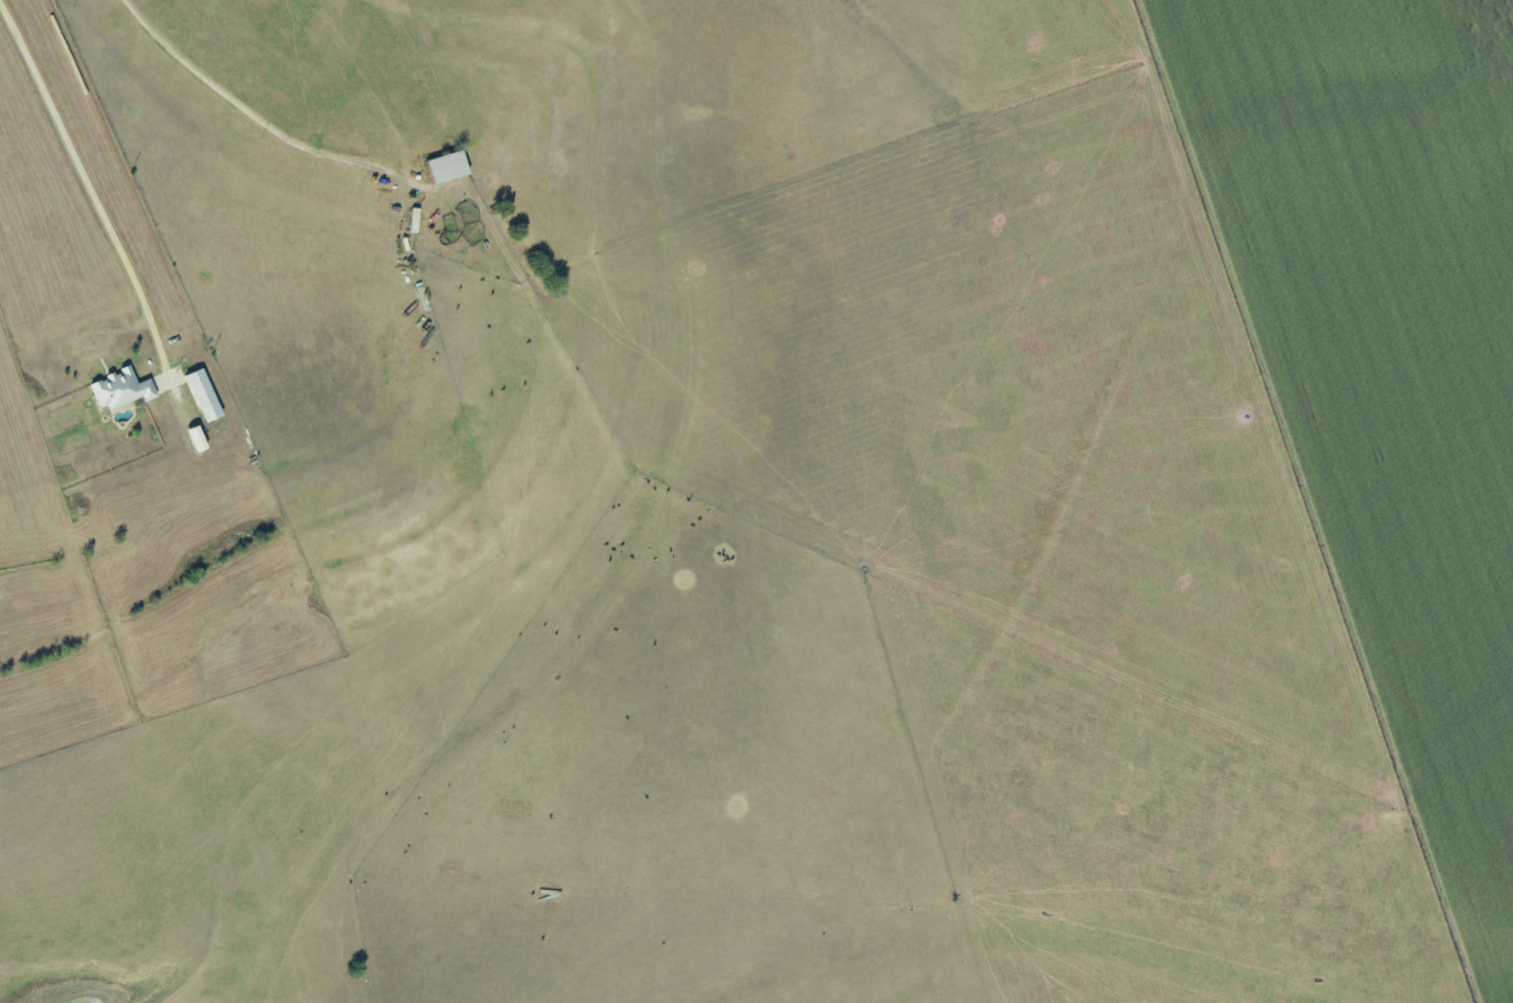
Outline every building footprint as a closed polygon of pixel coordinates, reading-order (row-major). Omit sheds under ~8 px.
[(434,185),(470,174),(463,150),(427,161),(434,185)] [(158,397),(151,378),(137,384),(131,367),(90,383),(100,408),(108,405),(110,410),(142,397),(144,402),(158,397)] [(224,415),(203,368),(185,376),(206,423),(224,415)] [(208,449),(199,425),(187,430),(197,453),(208,449)]
